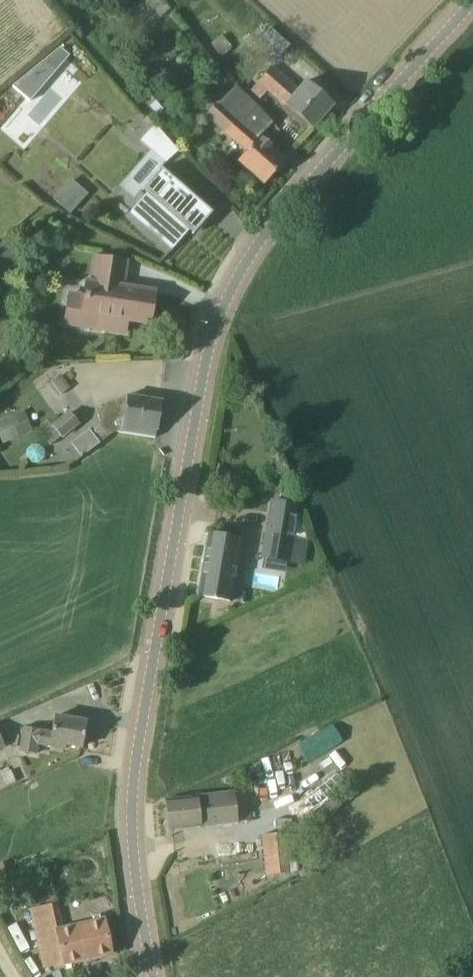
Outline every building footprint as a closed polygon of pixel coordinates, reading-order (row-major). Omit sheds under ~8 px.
[(160,16),(170,8),(163,0),(146,0),(160,16)] [(270,29),(260,41),(279,58),(290,46),(270,29)] [(211,44),(221,56),(232,47),(222,35),(211,44)] [(69,53),(59,45),(45,56),(56,67),(69,53)] [(272,67),(259,82),(312,129),(334,105),(307,81),(298,90),(272,67)] [(273,122),(257,105),(235,85),(219,103),(218,102),(207,115),(225,131),(226,131),(248,150),(239,160),(265,183),(285,160),(259,137),(273,122)] [(166,163),(179,151),(155,124),(142,136),(166,163)] [(213,213),(161,168),(142,190),(144,191),(144,190),(147,193),(134,208),(175,244),(165,256),(166,258),(190,230),(193,233),(192,234),(194,235),(213,213)] [(71,211),(79,202),(63,189),(55,198),(71,211)] [(9,271),(24,258),(10,242),(0,251),(0,260),(9,271)] [(122,288),(126,262),(98,258),(94,283),(88,282),(82,317),(109,321),(108,330),(126,333),(128,319),(151,322),(155,293),(122,288)] [(58,388),(66,382),(60,375),(53,381),(58,388)] [(71,453),(69,454),(75,462),(115,432),(155,439),(162,402),(126,396),(125,397),(95,407),(100,422),(71,444),(72,446),(68,449),(71,453)] [(52,427),(48,421),(37,429),(50,446),(79,422),(70,412),(52,427)] [(18,435),(10,415),(0,419),(0,432),(3,441),(18,435)] [(262,557),(290,562),(299,505),(271,500),(262,557)] [(209,533),(208,534),(198,595),(232,601),(242,539),(209,533)] [(248,592),(240,591),(238,602),(246,603),(248,592)] [(53,732),(40,730),(41,729),(25,726),(20,751),(36,754),(38,743),(66,749),(67,745),(82,747),(87,721),(56,716),(53,732)] [(168,831),(188,828),(201,827),(252,821),(248,793),(235,795),(234,791),(198,796),(164,801),(168,831)] [(284,832),(263,835),(267,875),(288,873),(284,832)] [(105,919),(62,928),(57,905),(33,910),(46,967),(112,953),(105,919)]
